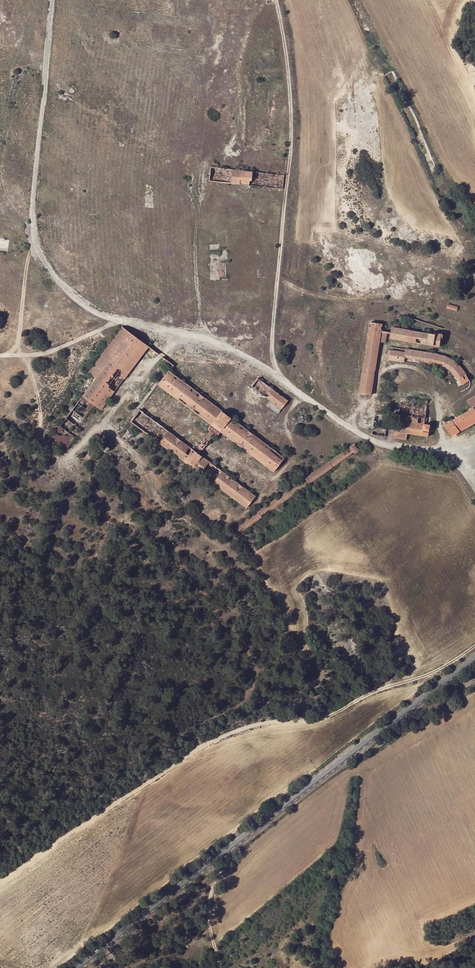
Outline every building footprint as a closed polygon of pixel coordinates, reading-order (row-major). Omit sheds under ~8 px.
[(218,163),(211,162),(209,181),(282,190),(283,176),(218,167),(218,163)] [(382,325),(369,322),(359,393),(371,395),(380,342),(386,343),(387,333),(381,332),(382,325)] [(441,335),(392,326),(390,338),(439,347),(441,335)] [(82,396),(129,332),(122,327),(88,373),(90,374),(77,392),(82,396)] [(82,396),(93,405),(100,411),(148,346),(129,332),(82,396)] [(406,349),(406,352),(429,356),(436,357),(441,358),(443,360),(447,361),(451,364),(453,366),(456,368),(458,370),(460,372),(462,374),(463,377),(465,379),(466,381),(468,380),(467,377),(463,372),(462,369),(454,363),(449,359),(446,358),(444,357),(441,356),(438,355),(435,354),(406,349)] [(402,351),(390,350),(388,360),(400,362),(402,351)] [(429,356),(406,352),(405,359),(419,362),(430,364),(434,364),(437,365),(441,366),(446,369),(447,370),(452,373),(455,378),(458,381),(460,385),(466,381),(465,379),(463,377),(462,374),(460,372),(458,370),(456,368),(453,366),(451,364),(447,361),(443,360),(441,358),(436,357),(429,356)] [(284,458),(167,371),(157,386),(210,425),(207,428),(209,431),(194,451),(139,410),(130,422),(246,509),(255,497),(199,455),(214,435),(217,435),(219,432),(273,472),(284,458)] [(250,386),(269,400),(281,409),(287,400),(257,378),(250,386)] [(467,400),(471,408),(444,424),(452,436),(474,422),(474,395),(467,400)] [(57,441),(67,448),(75,437),(72,435),(93,405),(82,396),(52,437),(57,441)] [(428,401),(402,396),(398,420),(396,420),(393,438),(406,440),(407,434),(435,437),(436,430),(430,429),(430,424),(424,423),(428,401)] [(281,409),(269,400),(266,405),(278,414),(281,409)] [(108,448),(102,443),(98,449),(104,453),(108,448)] [(16,542),(32,538),(29,530),(14,534),(16,542)]
